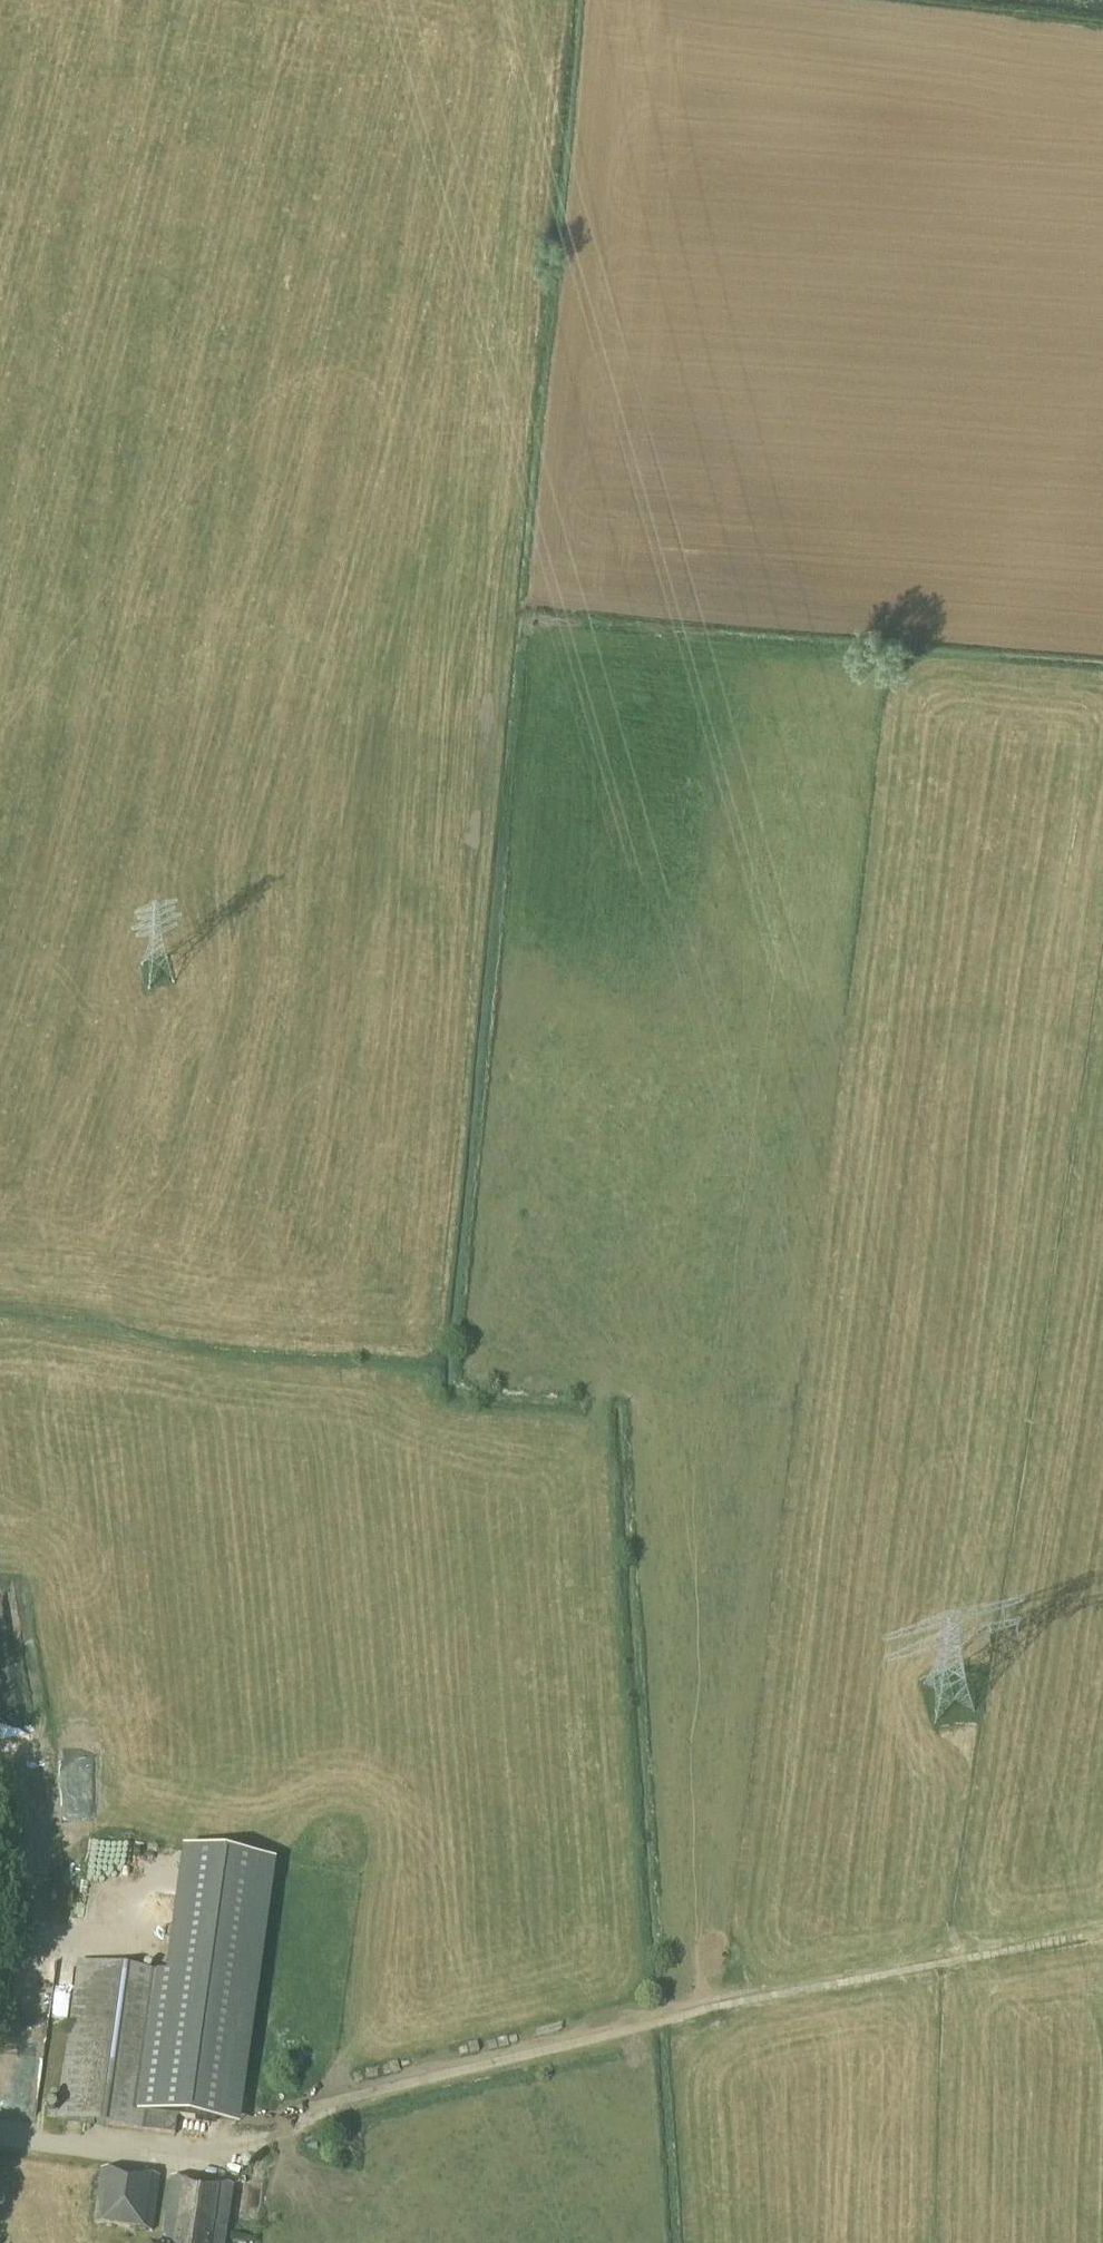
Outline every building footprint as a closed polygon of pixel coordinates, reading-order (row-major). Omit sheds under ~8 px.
[(174,1977),(153,2131),(173,2134),(175,2116),(233,2124),(269,1861),(186,1850),(170,1976),(174,1977)] [(174,1977),(170,1976),(77,1964),(56,2118),(153,2131),(174,1977)] [(194,2120),(191,2130),(211,2135),(214,2125),(194,2120)] [(153,2232),(158,2178),(101,2172),(95,2226),(153,2232)] [(233,2189),(172,2180),(163,2242),(225,2242),(233,2189)]
